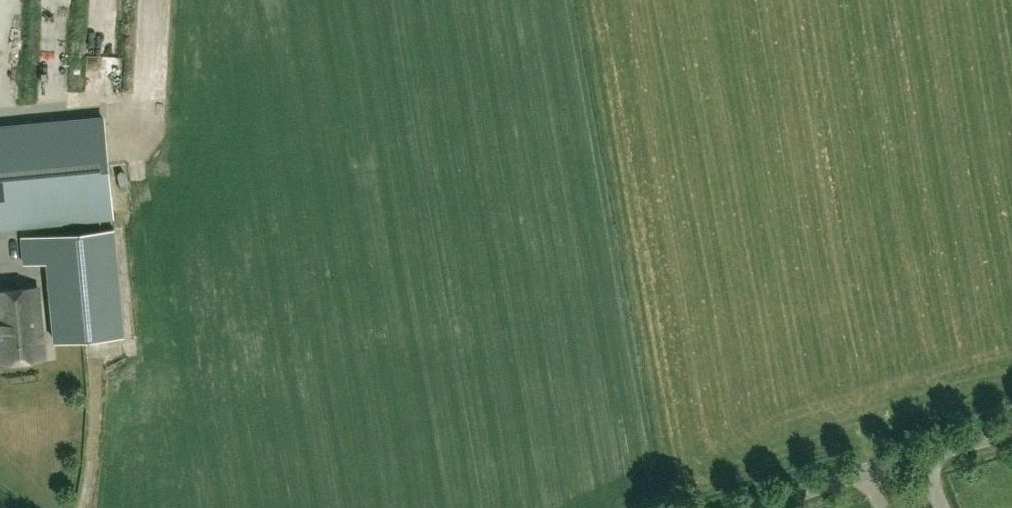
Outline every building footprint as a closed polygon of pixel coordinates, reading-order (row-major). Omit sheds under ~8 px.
[(101,119),(0,129),(0,224),(110,213),(101,119)] [(46,261),(53,334),(54,340),(123,334),(113,228),(20,237),(23,263),(46,261)] [(43,357),(36,286),(0,289),(0,362),(43,357)]
